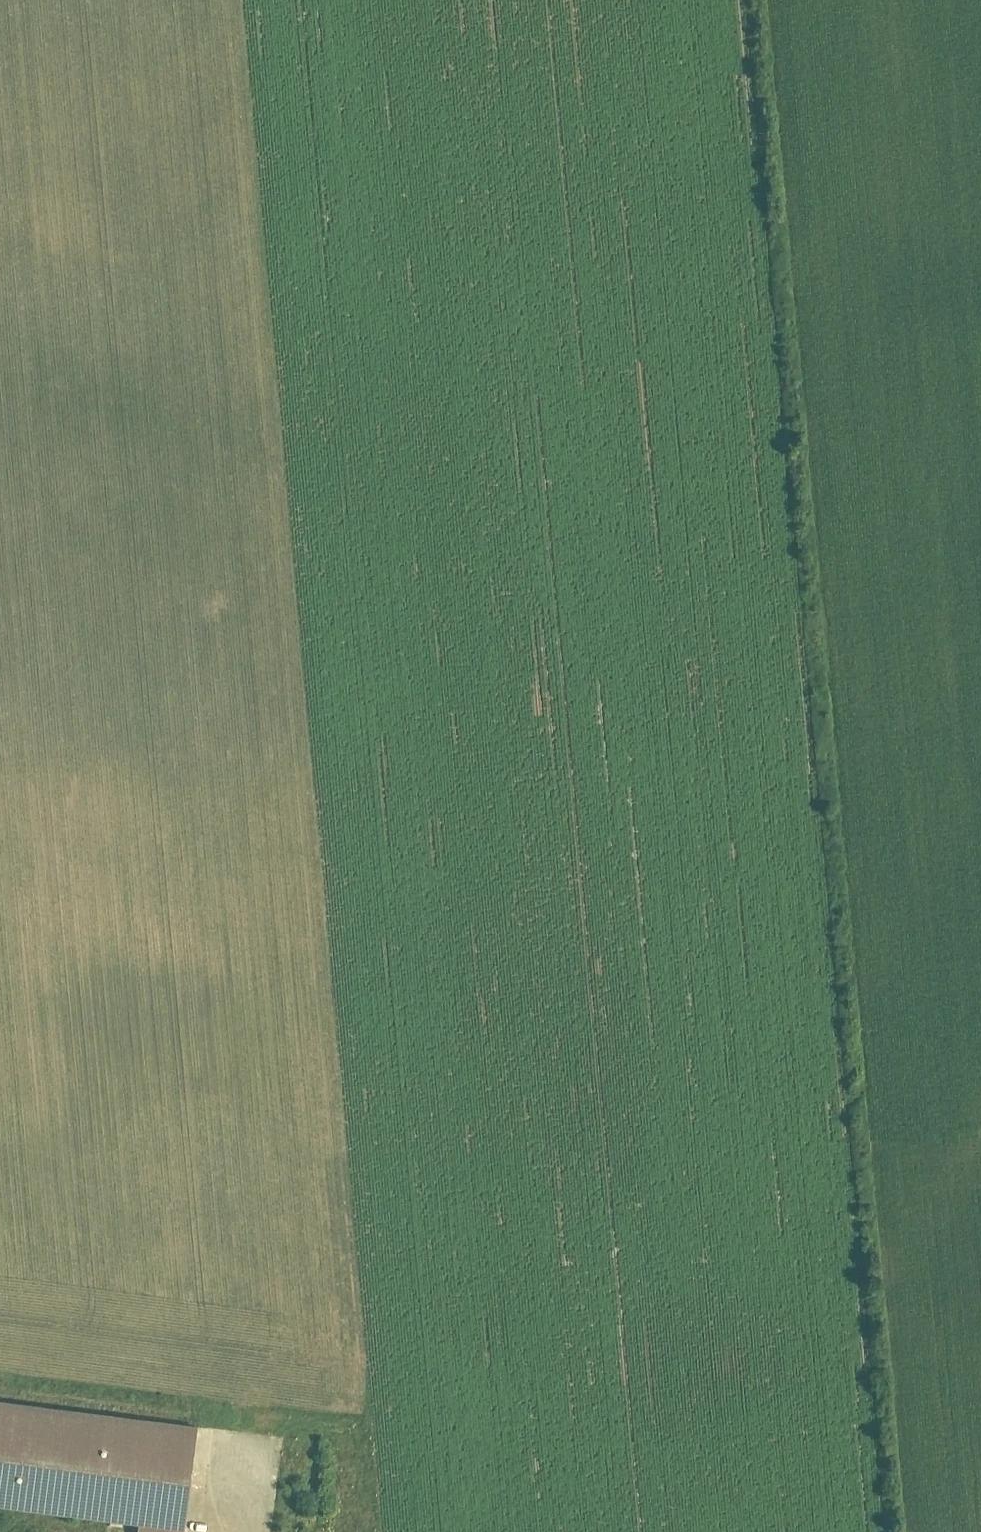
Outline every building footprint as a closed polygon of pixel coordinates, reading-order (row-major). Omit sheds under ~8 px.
[(0,1404),(0,1510),(141,1528),(140,1531),(187,1531),(200,1429),(0,1404)]
